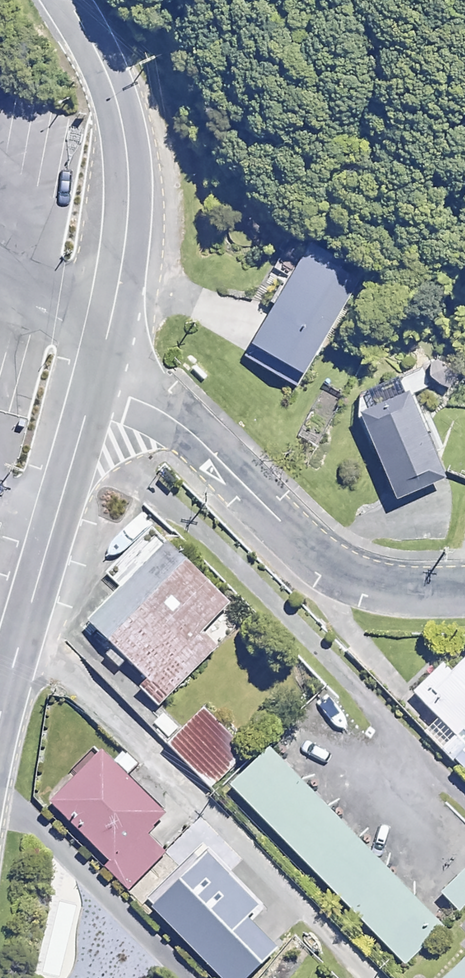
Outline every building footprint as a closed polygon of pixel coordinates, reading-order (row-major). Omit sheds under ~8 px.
[(366,276),(315,244),(245,355),(296,387),(366,276)] [(446,477),(409,392),(361,412),(398,498),(446,477)] [(230,603),(168,542),(89,623),(146,679),(141,685),(162,705),(218,648),(202,632),(230,603)] [(451,673),(442,664),(413,693),(456,737),(464,729),(464,659),(451,673)] [(246,753),(203,710),(169,744),(213,787),(246,753)] [(127,776),(141,764),(129,751),(116,763),(103,749),(46,800),(128,889),(165,855),(145,834),(164,816),(127,776)] [(444,926),(268,749),(230,787),(405,964),(444,926)] [(442,893),(461,912),(464,907),(464,870),(442,893)] [(188,881),(157,911),(223,977),(260,977),(272,967),(188,881)] [(445,977),(464,977),(464,960),(445,977)]
